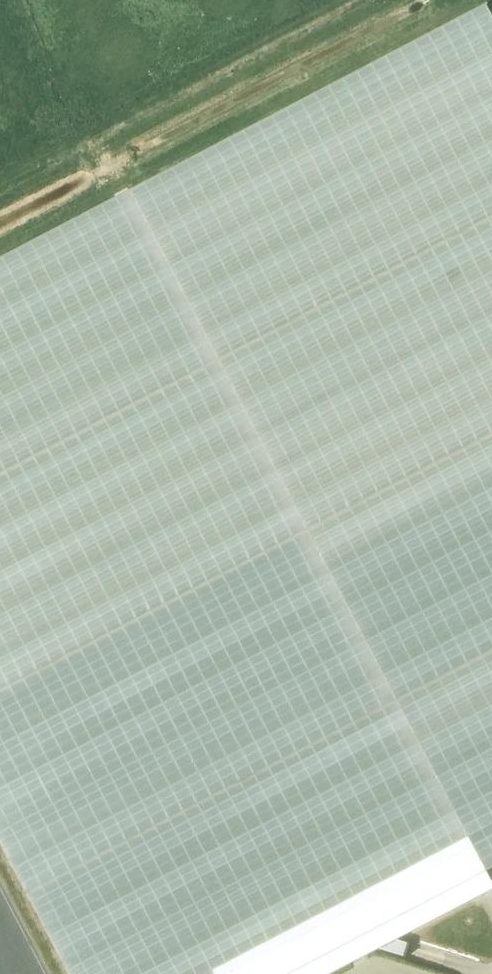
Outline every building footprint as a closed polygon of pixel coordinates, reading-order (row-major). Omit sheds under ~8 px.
[(491,436),(491,21),(484,6),(0,259),(0,693),(491,436)] [(0,693),(0,843),(69,973),(334,973),(491,891),(491,885),(486,873),(491,870),(491,436),(0,693)]
